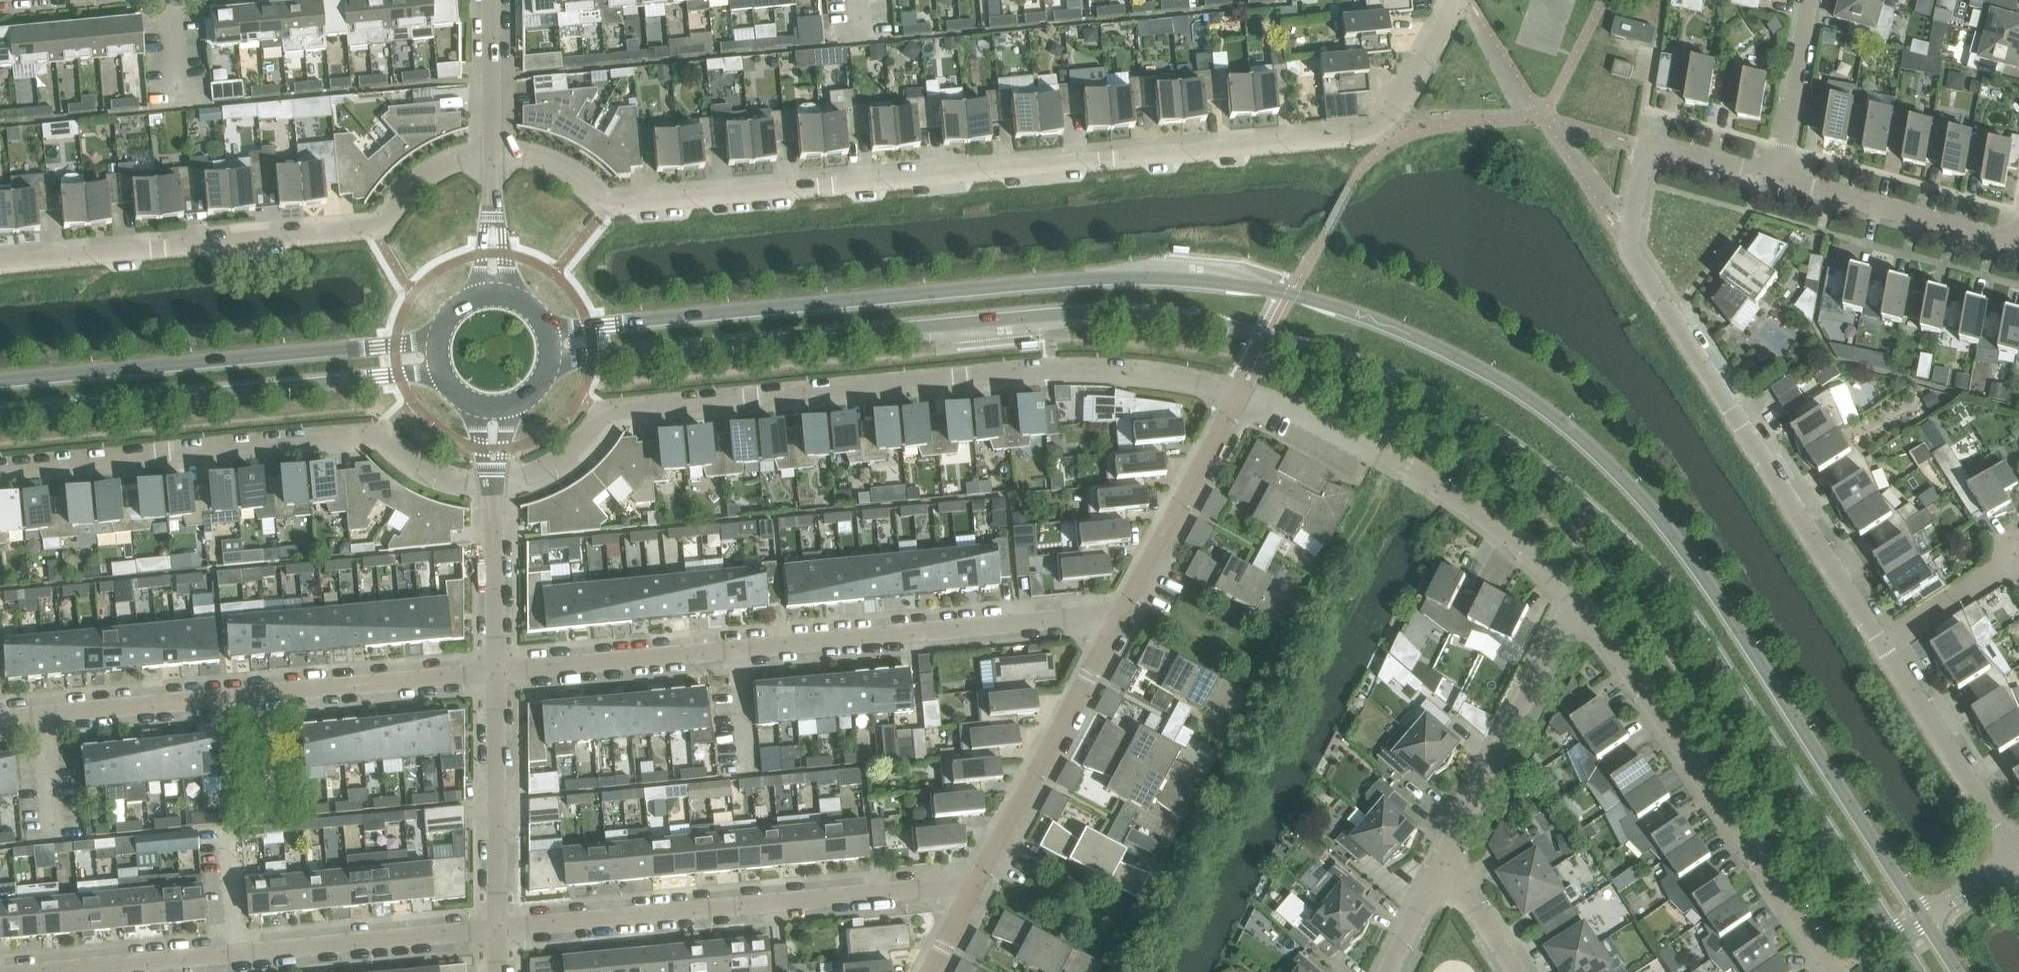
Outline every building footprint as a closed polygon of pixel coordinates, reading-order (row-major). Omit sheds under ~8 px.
[(305,51),(326,49),(325,37),(322,0),(309,0),(300,1),(305,51)] [(325,37),(347,35),(343,0),(322,0),(325,37)] [(369,44),(365,0),(343,0),(347,35),(348,46),(369,44)] [(369,44),(391,42),(390,41),(387,0),(365,0),(369,44)] [(412,39),(408,0),(387,0),(390,41),(412,39)] [(412,39),(434,37),(433,26),(430,0),(408,0),(412,39)] [(459,24),(459,0),(430,0),(433,26),(459,24)] [(557,15),(556,0),(524,0),(524,18),(557,15)] [(557,15),(558,27),(558,28),(580,26),(578,0),(556,0),(557,15)] [(580,26),(601,24),(599,0),(578,0),(580,26)] [(601,24),(602,26),(623,24),(622,9),(621,0),(599,0),(601,24)] [(643,7),(643,0),(621,0),(622,9),(643,7)] [(686,2),(687,13),(709,11),(708,0),(686,0),(686,2)] [(731,12),(752,10),(751,0),(729,0),(731,12)] [(752,10),(774,8),(773,0),(751,0),(752,10)] [(1175,1),(1175,10),(1189,9),(1189,0),(1187,0),(1175,1)] [(1411,0),(1366,0),(1367,15),(1342,17),(1342,18),(1412,11),(1411,0)] [(1723,1),(1752,9),(1754,0),(1724,0),(1723,1)] [(1837,19),(1838,19),(1839,18),(1852,22),(1852,24),(1856,25),(1853,36),(1885,45),(1887,40),(1889,41),(1896,16),(1894,15),(1896,10),(1860,0),(1840,0),(1838,17),(1837,19)] [(1896,10),(1898,4),(1899,4),(1900,0),(1860,0),(1896,10)] [(1970,6),(1984,10),(1978,32),(2018,43),(2018,19),(2017,19),(2017,17),(2013,16),(2016,5),(2008,3),(1996,0),(1972,0),(1970,6)] [(278,3),(282,41),(283,53),(305,51),(300,1),(278,3)] [(1074,1),(1066,2),(1067,11),(1075,11),(1074,1)] [(1175,10),(1175,1),(1161,2),(1161,12),(1175,10)] [(260,43),(282,41),(278,3),(257,5),(260,43)] [(1133,14),(1154,12),(1153,3),(1132,5),(1133,14)] [(257,5),(235,7),(239,45),(260,43),(257,5)] [(1124,6),(1110,7),(1111,16),(1125,15),(1124,6)] [(207,48),(239,45),(235,7),(211,9),(212,19),(204,20),(207,48)] [(1111,16),(1110,7),(1096,9),(1097,18),(1111,16)] [(1296,7),(1280,8),(1282,20),(1297,19),(1296,7)] [(1075,11),(1067,11),(1068,21),(1082,19),(1081,10),(1075,11)] [(1068,21),(1067,11),(1053,13),(1054,22),(1068,21)] [(1320,58),(1391,52),(1387,14),(1412,12),(1412,11),(1342,18),(1345,55),(1320,58)] [(1025,25),(1047,23),(1046,13),(1024,15),(1025,25)] [(1219,14),(1208,15),(1209,25),(1217,24),(1220,21),(1219,14)] [(118,18),(122,56),(143,54),(139,16),(118,18)] [(1017,16),(1003,18),(1004,27),(1018,25),(1017,16)] [(796,19),(799,46),(823,44),(820,17),(796,19)] [(1188,17),(1172,18),(1173,27),(1189,25),(1188,17)] [(118,18),(97,20),(100,58),(122,56),(118,18)] [(1004,27),(1003,18),(989,19),(989,28),(1004,27)] [(1657,29),(1624,20),(1617,18),(1612,35),(1640,43),(1652,46),(1657,29)] [(100,58),(97,20),(95,20),(75,22),(79,60),(95,58),(100,58)] [(974,20),(960,22),(960,31),(974,29),(974,20)] [(75,22),(54,24),(57,62),(79,60),(75,22)] [(960,31),(960,22),(946,23),(946,32),(960,31)] [(1149,23),(1138,24),(1140,38),(1150,37),(1149,23)] [(54,24),(32,26),(35,64),(57,62),(54,24)] [(931,24),(915,26),(916,35),(932,34),(931,24)] [(1110,25),(1101,26),(1102,38),(1111,37),(1110,25)] [(32,26),(10,28),(14,66),(35,64),(32,26)] [(916,35),(915,26),(903,27),(904,36),(916,35)] [(0,29),(0,67),(14,66),(10,28),(0,29)] [(1978,32),(1968,68),(1996,76),(1999,64),(2004,66),(2004,64),(2018,68),(2018,69),(2018,68),(2018,43),(1978,32)] [(1293,35),(1283,36),(1284,48),(1294,47),(1293,35)] [(798,37),(777,39),(777,48),(799,46),(798,37)] [(1004,37),(994,38),(995,48),(1005,47),(1004,37)] [(955,38),(944,39),(945,49),(956,48),(955,38)] [(777,39),(755,41),(756,50),(777,48),(777,39)] [(755,41),(734,43),(735,52),(756,50),(755,41)] [(735,52),(734,43),(720,44),(721,53),(735,52)] [(692,56),(706,55),(705,46),(691,47),(692,56)] [(883,46),(869,47),(870,59),(884,57),(883,46)] [(1930,46),(1928,58),(1939,61),(1942,50),(1930,46)] [(692,56),(691,47),(677,48),(678,58),(692,56)] [(831,49),(814,51),(815,67),(845,64),(844,48),(831,49)] [(648,60),(670,58),(669,49),(648,51),(648,60)] [(1904,51),(1901,69),(1914,72),(1917,55),(1904,51)] [(627,62),(641,61),(640,52),(626,53),(627,62)] [(1272,66),(1249,68),(1250,78),(1254,116),(1278,113),(1276,95),(1276,91),(1288,90),(1287,76),(1286,65),(1284,65),(1283,52),(1271,53),(1272,66)] [(1356,94),(1362,93),(1369,93),(1365,55),(1391,52),(1320,58),(1326,121),(1358,118),(1356,94)] [(561,53),(524,57),(524,72),(562,68),(561,53)] [(627,62),(626,53),(612,54),(613,64),(627,62)] [(1213,71),(1216,97),(1228,96),(1230,118),(1254,116),(1250,78),(1228,80),(1225,56),(1223,54),(1212,55),(1213,71)] [(1657,87),(1688,92),(1686,102),(1708,106),(1715,63),(1674,56),(1662,54),(1657,87)] [(605,55),(583,57),(584,66),(606,64),(605,55)] [(584,66),(583,57),(569,59),(570,68),(584,66)] [(722,59),(707,61),(708,72),(723,70),(722,59)] [(1630,79),(1634,65),(1616,60),(1612,74),(1630,79)] [(460,78),(460,63),(436,65),(438,80),(460,78)] [(668,66),(656,67),(657,80),(669,79),(668,66)] [(1177,67),(1178,75),(1179,85),(1182,122),(1206,120),(1204,98),(1216,97),(1213,71),(1191,74),(1190,66),(1177,67)] [(622,70),(622,78),(634,77),(634,69),(622,70)] [(1074,69),(1069,69),(1070,81),(1079,80),(1079,72),(1074,69)] [(622,70),(610,71),(611,79),(622,78),(622,70)] [(1760,120),(1765,89),(1767,77),(1726,70),(1720,103),(1723,104),(1740,107),(1738,117),(1760,120)] [(1068,71),(1058,71),(1059,82),(1069,81),(1068,71)] [(416,82),(430,81),(429,72),(415,73),(416,82)] [(416,82),(415,73),(401,74),(402,83),(416,82)] [(577,147),(580,149),(592,128),(576,119),(587,100),(591,103),(598,92),(597,88),(567,91),(566,75),(533,78),(536,106),(523,107),(523,128),(517,127),(516,128),(529,130),(530,130),(537,132),(545,134),(553,137),(556,137),(561,140),(568,143),(569,143),(577,147)] [(1142,78),(1144,104),(1156,103),(1158,125),(1182,122),(1179,85),(1178,75),(1142,78)] [(373,86),(387,85),(386,76),(372,77),(373,86)] [(373,86),(372,77),(358,78),(359,88),(373,86)] [(1132,105),(1144,104),(1142,78),(1129,79),(1130,89),(1107,92),(1110,129),(1134,127),(1132,105)] [(330,90),(352,88),(351,79),(329,81),(330,90)] [(1972,80),(1970,93),(1978,94),(1980,81),(1972,80)] [(1825,140),(1846,144),(1854,105),(1857,86),(1829,81),(1826,96),(1813,94),(1807,127),(1810,128),(1827,130),(1825,140)] [(309,92),(323,91),(322,82),(308,83),(309,92)] [(1110,129),(1107,92),(1106,82),(1070,85),(1072,111),(1084,110),(1086,131),(1110,129)] [(212,101),(220,101),(244,98),(243,83),(219,86),(212,86),(212,84),(211,85),(212,101)] [(309,92),(308,83),(294,84),(295,94),(309,92)] [(1034,88),(1039,136),(1063,134),(1060,112),(1072,111),(1070,85),(1034,88)] [(266,96),(280,95),(279,86),(265,87),(266,96)] [(266,96),(265,87),(251,89),(252,98),(266,96)] [(926,88),(906,90),(907,100),(927,98),(926,88)] [(1015,138),(1039,136),(1034,88),(998,92),(1001,117),(1013,116),(1015,138)] [(830,105),(819,106),(819,109),(824,156),(836,155),(848,154),(846,136),(846,132),(857,131),(855,105),(854,91),(829,94),(830,105)] [(964,105),(967,143),(991,140),(989,119),(1001,117),(998,92),(985,93),(986,103),(964,105)] [(354,103),(353,95),(342,96),(342,104),(354,103)] [(342,104),(342,96),(330,97),(331,105),(342,104)] [(943,145),(967,143),(964,105),(941,107),(940,97),(927,98),(929,124),(941,123),(943,145)] [(905,111),(892,112),(895,149),(919,147),(917,125),(929,124),(927,98),(907,100),(904,101),(905,111)] [(139,99),(125,101),(125,110),(139,108),(139,99)] [(635,99),(628,100),(628,108),(636,107),(635,99)] [(125,110),(125,101),(111,102),(111,111),(125,110)] [(307,101),(296,102),(296,111),(307,110),(307,101)] [(293,102),(282,103),(283,112),(294,110),(293,102)] [(95,103),(83,105),(84,114),(96,112),(96,103),(95,103)] [(396,136),(382,149),(397,166),(405,160),(412,155),(424,148),(424,147),(433,143),(443,138),(453,135),(463,132),(469,130),(468,129),(461,131),(461,113),(440,115),(439,103),(388,108),(388,112),(381,119),(396,136)] [(855,105),(857,131),(869,130),(871,152),(895,149),(892,112),(869,114),(868,104),(855,105)] [(68,115),(84,114),(83,105),(68,106),(68,115)] [(711,107),(712,119),(714,144),(726,143),(728,165),(752,163),(747,111),(731,113),(730,105),(711,107)] [(783,112),(786,138),(798,137),(800,159),(824,156),(820,121),(819,109),(812,105),(804,105),(797,111),(783,112)] [(1854,105),(1848,138),(1849,138),(1866,142),(1864,151),(1886,155),(1887,149),(1893,115),(1894,112),(1866,107),(1854,105)] [(223,122),(244,120),(243,106),(221,108),(222,121),(223,122)] [(53,107),(39,109),(39,118),(53,117),(53,107)] [(630,168),(643,167),(641,151),(639,126),(637,107),(636,107),(628,108),(619,109),(615,116),(619,119),(608,138),(592,128),(580,149),(586,152),(591,156),(601,164),(606,168),(611,172),(615,177),(619,181),(620,180),(616,176),(631,174),(630,168)] [(221,108),(210,109),(212,122),(222,121),(221,108)] [(39,118),(39,109),(25,110),(25,119),(39,118)] [(747,111),(752,163),(776,161),(774,139),(786,138),(783,112),(772,113),(772,109),(747,111)] [(18,120),(17,111),(0,112),(0,122),(18,120)] [(1893,115),(1887,149),(1889,149),(1905,152),(1904,162),(1925,166),(1926,166),(1927,160),(1933,126),(1933,122),(1893,115)] [(676,122),(677,132),(680,170),(704,167),(702,146),(714,144),(712,119),(699,120),(676,122)] [(663,123),(639,126),(641,151),(654,150),(656,172),(680,170),(677,132),(676,122),(663,123)] [(54,124),(42,125),(43,137),(55,136),(54,124)] [(1933,126),(1927,160),(1939,162),(1945,163),(1943,173),(1965,176),(1965,177),(1966,171),(1972,137),(1973,133),(1972,133),(1933,126)] [(397,166),(382,149),(368,161),(354,144),(358,141),(352,134),(333,136),(334,145),(338,180),(339,196),(352,195),(352,201),(367,199),(363,205),(365,205),(372,195),(379,185),(379,184),(384,180),(388,175),(393,170),(397,166)] [(1966,171),(1968,171),(1984,174),(1983,184),(2005,187),(2008,168),(2018,170),(2018,168),(2018,136),(2013,135),(2011,144),(1972,137),(1966,171)] [(297,149),(298,158),(303,206),(327,203),(324,181),(338,180),(334,145),(297,149)] [(249,159),(226,161),(231,212),(255,210),(253,188),(265,187),(262,161),(261,151),(249,153),(249,159)] [(210,156),(190,158),(191,168),(193,194),(205,192),(207,214),(231,212),(226,161),(211,163),(210,156)] [(279,208),(303,206),(298,158),(262,161),(265,187),(277,186),(279,208)] [(135,221),(159,219),(155,171),(134,173),(133,164),(118,165),(119,175),(121,200),(133,199),(135,221)] [(117,165),(109,166),(110,174),(118,173),(117,165)] [(181,195),(193,194),(191,168),(155,171),(159,219),(183,217),(181,195)] [(61,180),(47,181),(50,207),(62,206),(64,228),(88,226),(84,188),(83,178),(78,175),(67,175),(61,180)] [(110,202),(121,200),(119,175),(106,176),(107,186),(84,188),(88,226),(95,225),(112,224),(110,202)] [(50,207),(47,181),(47,176),(11,179),(12,195),(16,233),(40,230),(38,208),(50,207)] [(0,186),(0,234),(16,233),(12,195),(11,185),(0,186)] [(1742,251),(1732,265),(1768,292),(1778,278),(1770,272),(1787,248),(1788,249),(1789,247),(1760,236),(1760,237),(1761,238),(1748,255),(1742,251)] [(1824,257),(1811,254),(1805,286),(1817,295),(1819,283),(1824,257)] [(1768,292),(1732,265),(1721,280),(1727,284),(1714,301),(1713,300),(1712,301),(1732,325),(1733,324),(1732,323),(1749,300),(1757,306),(1768,292)] [(1868,269),(1853,266),(1852,266),(1852,267),(1851,272),(1828,268),(1823,295),(1846,300),(1844,309),(1862,313),(1869,269),(1868,269)] [(1870,269),(1869,269),(1862,313),(1863,306),(1885,310),(1883,320),(1900,323),(1908,279),(1892,276),(1891,276),(1890,278),(1890,283),(1868,279),(1870,269)] [(1946,290),(1931,287),(1930,287),(1929,289),(1928,293),(1907,290),(1909,280),(1908,279),(1900,323),(1901,323),(1902,317),(1924,321),(1922,331),(1939,334),(1947,290),(1946,290)] [(1948,290),(1947,290),(1939,334),(1940,334),(1941,328),(1962,331),(1960,341),(1978,344),(1986,301),(1985,300),(1969,298),(1968,297),(1968,299),(1967,304),(1946,300),(1948,290)] [(1769,293),(1763,300),(1771,306),(1776,298),(1769,293)] [(1811,324),(1816,304),(1804,318),(1811,324)] [(1978,348),(1999,352),(2017,355),(2018,349),(2018,342),(2018,310),(2008,308),(2007,308),(2007,310),(2006,315),(1984,311),(1979,345),(1978,348)] [(1803,319),(1797,326),(1806,333),(1812,326),(1803,319)] [(1855,348),(1829,343),(1837,358),(1852,362),(1855,348)] [(1865,363),(1867,347),(1857,345),(1854,361),(1865,363)] [(1833,364),(1815,375),(1821,385),(1839,373),(1833,364)] [(1918,365),(1916,377),(1927,379),(1930,367),(1918,365)] [(1771,388),(1778,399),(1797,387),(1800,384),(1793,373),(1770,387),(1771,388)] [(1957,375),(1955,386),(1967,389),(1969,377),(1957,375)] [(1992,384),(1989,397),(2007,401),(2009,387),(1992,384)] [(1800,454),(1839,430),(1845,426),(1830,389),(1807,404),(1797,387),(1778,399),(1789,417),(1793,415),(1796,413),(1802,422),(1792,429),(1795,434),(1793,436),(1800,454)] [(1932,392),(1923,398),(1931,410),(1940,405),(1932,392)] [(1089,424),(1130,420),(1153,418),(1154,425),(1181,423),(1180,407),(1182,408),(1182,406),(1153,402),(1131,400),(1103,398),(1087,397),(1086,398),(1093,399),(1092,423),(1089,423),(1089,424)] [(1030,436),(1046,435),(1044,408),(1043,399),(1018,401),(1019,407),(1007,409),(1011,449),(1029,448),(1030,436)] [(993,451),(1011,449),(1007,409),(995,410),(994,404),(970,406),(974,442),(989,440),(993,451)] [(947,414),(935,415),(939,456),(957,454),(959,443),(974,442),(970,406),(947,408),(947,414)] [(1044,408),(1046,435),(1059,434),(1056,406),(1044,408)] [(923,410),(899,413),(902,449),(917,447),(921,458),(939,456),(935,415),(923,416),(923,410)] [(875,421),(864,422),(867,463),(885,461),(887,450),(902,449),(899,413),(875,415),(875,421)] [(851,417),(827,419),(830,455),(846,454),(849,464),(867,463),(864,422),(852,423),(851,417)] [(1153,418),(1130,420),(1133,451),(1133,452),(1135,451),(1136,459),(1163,457),(1162,444),(1182,442),(1182,444),(1183,444),(1181,423),(1154,425),(1153,418)] [(804,428),(792,429),(796,470),(814,468),(815,457),(830,455),(827,419),(803,422),(804,428)] [(1932,422),(1921,429),(1933,448),(1944,440),(1932,422)] [(779,424),(755,426),(759,462),(774,461),(778,471),(796,470),(792,429),(780,430),(779,424)] [(732,434),(720,436),(724,476),(742,475),(744,464),(759,462),(755,426),(732,428),(732,434)] [(1820,473),(1828,467),(1830,466),(1837,476),(1866,458),(1839,430),(1800,454),(1814,469),(1817,468),(1820,473)] [(708,431),(684,433),(687,469),(702,468),(706,478),(724,476),(720,436),(708,437),(708,431)] [(609,454),(591,472),(607,490),(621,506),(631,498),(636,504),(655,502),(653,483),(652,483),(648,442),(636,444),(636,438),(621,439),(625,434),(624,433),(609,454)] [(660,441),(648,442),(652,483),(653,483),(670,481),(672,470),(687,469),(684,433),(660,435),(660,441)] [(1259,442),(1242,474),(1289,499),(1308,463),(1287,451),(1283,459),(1259,442)] [(1948,444),(1932,454),(1934,458),(1973,518),(1974,518),(1972,514),(1982,508),(1983,510),(1988,518),(1993,515),(1995,517),(2014,509),(2007,492),(2018,485),(2004,463),(1990,472),(1990,471),(1970,479),(1948,444)] [(1055,446),(1049,447),(1050,458),(1062,457),(1061,451),(1055,446)] [(1086,488),(1117,485),(1118,493),(1145,491),(1144,478),(1164,476),(1164,478),(1165,478),(1163,457),(1136,459),(1135,451),(1133,452),(1104,454),(1107,486),(1086,488)] [(355,470),(343,471),(349,531),(367,530),(371,522),(366,520),(377,501),(393,510),(405,490),(398,485),(391,480),(384,475),(378,469),(372,463),(366,457),(365,458),(370,463),(355,464),(355,470)] [(1834,500),(1841,518),(1880,494),(1866,458),(1837,476),(1843,486),(1833,493),(1836,498),(1834,500)] [(1308,463),(1289,499),(1335,524),(1352,492),(1325,482),(1329,474),(1308,463)] [(331,466),(307,469),(310,505),(325,503),(329,514),(347,512),(348,531),(349,531),(343,471),(331,472),(331,466)] [(311,515),(310,505),(307,469),(283,471),(284,477),(272,478),(275,519),(311,515)] [(593,502),(607,490),(591,472),(587,475),(583,478),(575,484),(567,489),(558,494),(553,496),(550,498),(549,498),(539,502),(530,505),(520,508),(520,509),(527,507),(527,525),(548,523),(549,535),(600,530),(600,526),(608,519),(593,502)] [(258,520),(275,519),(272,478),(260,479),(259,473),(235,476),(239,511),(254,510),(258,520)] [(1289,499),(1242,474),(1230,497),(1257,508),(1252,517),(1273,528),(1289,499)] [(212,484),(200,485),(204,526),(205,541),(212,541),(214,525),(240,522),(239,511),(235,476),(211,478),(212,484)] [(1063,478),(1050,479),(1051,491),(1064,490),(1063,478)] [(187,480),(164,482),(167,518),(182,517),(186,527),(204,526),(200,485),(188,486),(187,480)] [(978,482),(979,494),(991,493),(990,481),(978,482)] [(152,520),(167,518),(164,482),(140,485),(140,491),(128,492),(132,532),(150,531),(152,520)] [(967,495),(979,494),(978,482),(966,483),(967,495)] [(1147,512),(1145,491),(1118,493),(1117,485),(1086,488),(1089,519),(1075,521),(1076,521),(1099,519),(1100,527),(1127,524),(1126,512),(1146,510),(1146,512),(1147,512)] [(114,534),(132,532),(128,492),(116,493),(116,487),(95,489),(92,489),(96,536),(114,534)] [(883,488),(870,489),(870,493),(871,504),(884,503),(883,488)] [(906,489),(907,501),(919,500),(918,488),(906,489)] [(69,497),(57,498),(60,539),(78,537),(96,536),(92,489),(68,491),(69,497)] [(895,502),(907,501),(906,489),(894,490),(895,502)] [(413,494),(405,490),(393,510),(409,520),(399,538),(394,536),(388,546),(388,550),(451,544),(450,532),(463,531),(463,511),(469,512),(469,510),(461,509),(453,508),(444,506),(436,503),(430,501),(428,501),(421,497),(413,494)] [(859,494),(860,505),(871,504),(870,493),(859,494)] [(44,494),(20,496),(24,532),(39,530),(43,541),(44,551),(61,549),(60,539),(57,498),(45,500),(44,494)] [(1880,494),(1841,518),(1855,533),(1858,532),(1861,537),(1870,531),(1871,530),(1878,540),(1920,513),(1912,503),(1898,512),(1880,494)] [(7,544),(9,533),(24,532),(20,496),(0,498),(0,545),(7,544)] [(833,498),(822,499),(823,508),(833,507),(833,498)] [(1004,498),(991,499),(992,511),(1005,510),(1004,498)] [(1335,524),(1289,499),(1273,528),(1294,539),(1299,530),(1323,547),(1335,524)] [(985,509),(985,500),(971,501),(972,510),(985,509)] [(965,511),(964,502),(951,503),(952,512),(965,511)] [(952,512),(951,503),(938,504),(939,513),(952,512)] [(739,505),(727,506),(728,518),(740,517),(739,505)] [(927,515),(926,506),(913,507),(914,516),(927,515)] [(914,516),(913,507),(900,508),(901,517),(914,516)] [(1882,551),(1874,557),(1877,562),(1875,563),(1882,582),(1921,557),(1913,537),(1936,522),(1932,515),(1927,508),(1920,513),(1878,540),(1884,550),(1882,551)] [(889,518),(888,509),(875,510),(876,520),(889,518)] [(876,520),(875,510),(862,512),(863,521),(876,520)] [(655,512),(646,513),(647,525),(656,524),(655,512)] [(850,522),(850,513),(837,514),(837,523),(850,522)] [(837,523),(837,514),(824,515),(824,524),(837,523)] [(1025,514),(1012,516),(1013,527),(1026,525),(1025,514)] [(811,516),(798,518),(799,527),(812,526),(811,516)] [(624,519),(620,523),(621,528),(630,527),(630,518),(624,519)] [(799,527),(798,518),(778,520),(779,529),(799,527)] [(1076,521),(1078,553),(1079,553),(1081,553),(1082,561),(1109,558),(1107,546),(1127,544),(1128,545),(1129,545),(1127,524),(1100,527),(1099,519),(1076,521)] [(772,520),(759,521),(760,535),(773,533),(772,520)] [(733,533),(732,524),(719,525),(720,534),(733,533)] [(720,534),(719,525),(706,526),(707,535),(720,534)] [(700,527),(681,529),(682,538),(701,536),(700,527)] [(682,538),(681,529),(668,530),(669,539),(682,538)] [(657,540),(656,531),(643,532),(644,541),(657,540)] [(644,541),(643,532),(630,533),(631,543),(644,541)] [(1265,541),(1278,548),(1283,540),(1271,533),(1272,532),(1271,532),(1265,541)] [(618,544),(617,535),(604,536),(605,545),(618,544)] [(605,545),(604,536),(591,537),(592,546),(605,545)] [(580,547),(579,538),(566,539),(567,549),(580,547)] [(976,548),(980,590),(998,588),(998,587),(1000,587),(999,585),(1000,585),(1000,578),(1011,577),(1007,538),(995,539),(995,540),(975,542),(976,548)] [(566,539),(547,541),(548,550),(567,549),(566,539)] [(547,541),(527,543),(528,552),(548,550),(547,541)] [(1026,541),(1014,542),(1014,550),(1027,549),(1026,541)] [(1278,548),(1265,541),(1261,549),(1274,556),(1278,548)] [(344,543),(339,548),(340,555),(351,554),(350,546),(350,543),(344,543)] [(363,553),(375,551),(374,543),(362,545),(363,553)] [(363,553),(362,545),(350,546),(351,554),(363,553)] [(295,546),(279,548),(280,559),(296,557),(295,546)] [(976,548),(956,550),(960,592),(980,590),(976,548)] [(434,565),(463,563),(463,549),(433,552),(434,565)] [(1027,549),(1014,550),(1017,578),(1030,576),(1027,549)] [(1274,556),(1261,549),(1257,557),(1269,564),(1274,556)] [(242,552),(244,564),(264,562),(262,550),(242,552)] [(956,550),(937,551),(940,593),(945,592),(945,593),(960,592),(956,550)] [(937,551),(917,553),(921,595),(940,593),(937,551)] [(223,566),(244,564),(242,552),(222,554),(223,566)] [(1200,552),(1187,576),(1234,601),(1250,571),(1229,560),(1224,569),(1200,552)] [(198,553),(184,555),(186,569),(200,567),(198,553)] [(428,562),(427,553),(414,554),(414,563),(428,562)] [(902,596),(921,595),(917,553),(898,555),(902,596)] [(1078,553),(1057,555),(1060,582),(1083,580),(1109,578),(1109,579),(1111,579),(1109,558),(1082,561),(1081,553),(1079,553),(1078,553)] [(414,563),(414,554),(401,555),(401,564),(414,563)] [(883,598),(902,596),(898,555),(879,557),(883,598)] [(389,565),(389,556),(376,558),(376,567),(389,565)] [(879,557),(860,559),(864,600),(883,598),(879,557)] [(1269,564),(1257,557),(1252,567),(1253,568),(1253,566),(1265,573),(1269,564)] [(1915,606),(1916,607),(1948,587),(1921,557),(1882,582),(1896,597),(1899,596),(1902,601),(1913,594),(1919,603),(1915,606)] [(376,567),(376,558),(363,559),(363,568),(376,567)] [(703,561),(704,573),(708,615),(713,614),(713,615),(727,614),(724,571),(722,559),(703,561)] [(863,600),(864,600),(860,559),(840,560),(844,603),(864,601),(863,600)] [(351,569),(350,560),(337,561),(338,570),(351,569)] [(840,560),(821,562),(825,605),(844,603),(840,560)] [(338,570),(337,561),(324,562),(325,572),(338,570)] [(135,562),(127,563),(128,575),(136,574),(135,562)] [(762,568),(744,569),(748,612),(766,610),(765,609),(767,609),(767,607),(768,607),(768,605),(780,604),(776,562),(761,564),(762,568)] [(821,562),(803,564),(807,606),(825,605),(821,562)] [(313,573),(312,564),(299,565),(300,574),(313,573)] [(786,608),(807,606),(803,564),(783,566),(783,565),(782,565),(786,608)] [(300,574),(299,565),(286,566),(287,575),(300,574)] [(99,566),(84,567),(85,578),(100,576),(99,566)] [(1421,612),(1450,634),(1471,593),(1461,588),(1464,582),(1467,577),(1444,566),(1444,567),(1421,612)] [(275,576),(274,567),(261,568),(261,578),(275,576)] [(261,578),(261,568),(248,570),(248,579),(261,578)] [(744,569),(724,571),(727,614),(748,612),(744,569)] [(64,570),(49,572),(50,582),(65,580),(64,570)] [(241,580),(241,570),(227,572),(228,581),(241,580)] [(1271,582),(1250,571),(1234,601),(1281,626),(1294,602),(1266,592),(1271,582)] [(529,574),(527,574),(527,633),(555,630),(551,578),(550,572),(548,572),(529,574)] [(704,573),(685,575),(689,617),(708,615),(704,573)] [(203,583),(202,574),(189,575),(190,584),(203,583)] [(190,584),(189,575),(176,576),(177,586),(190,584)] [(689,617),(685,575),(666,577),(670,618),(689,617)] [(570,576),(551,578),(555,630),(575,628),(571,586),(570,576)] [(650,620),(670,618),(666,577),(647,579),(650,620)] [(165,587),(164,578),(151,579),(152,588),(165,587)] [(152,588),(151,579),(138,580),(139,589),(152,588)] [(650,620),(647,579),(627,580),(631,623),(631,622),(650,620)] [(631,623),(627,580),(608,582),(612,625),(631,623)] [(126,590),(125,581),(112,582),(113,592),(126,590)] [(447,598),(437,599),(441,641),(464,639),(463,581),(445,582),(447,598)] [(113,592),(112,582),(99,584),(100,593),(113,592)] [(612,625),(608,582),(588,584),(592,627),(612,625)] [(588,584),(571,586),(575,628),(592,627),(588,584)] [(88,594),(87,585),(75,586),(76,595),(88,594)] [(76,595),(75,586),(61,587),(62,596),(76,595)] [(1481,598),(1471,593),(1450,634),(1469,640),(1473,632),(1489,636),(1507,599),(1508,598),(1486,587),(1484,592),(1481,598)] [(51,597),(50,588),(37,590),(38,599),(51,597)] [(38,599),(37,590),(24,591),(25,600),(38,599)] [(18,601),(17,592),(4,593),(5,602),(18,601)] [(1988,596),(1982,600),(1985,604),(1991,600),(1988,596)] [(1498,654),(1514,666),(1515,664),(1535,625),(1524,620),(1527,614),(1529,609),(1508,598),(1507,599),(1489,636),(1502,646),(1498,654)] [(437,599),(418,600),(422,643),(441,641),(437,599)] [(404,644),(422,643),(418,600),(400,602),(404,644)] [(1932,653),(1940,672),(1979,647),(1971,629),(1986,616),(1977,601),(1931,631),(1932,632),(1936,630),(1942,639),(1931,646),(1934,651),(1932,653)] [(263,602),(244,603),(249,659),(269,657),(265,615),(263,602)] [(385,646),(404,644),(400,602),(381,604),(385,646)] [(225,618),(227,645),(228,658),(229,658),(229,660),(231,660),(231,661),(249,659),(244,603),(220,605),(221,619),(225,618)] [(381,604),(361,606),(365,648),(385,646),(381,604)] [(193,608),(194,622),(199,664),(219,662),(214,605),(213,606),(193,608)] [(365,648),(361,606),(342,608),(346,649),(365,647),(365,648)] [(342,608),(322,609),(326,651),(346,649),(342,608)] [(322,609),(303,611),(307,652),(326,651),(322,609)] [(303,611),(284,613),(288,654),(307,652),(303,611)] [(283,655),(288,654),(284,613),(265,615),(269,657),(283,655)] [(199,664),(194,622),(176,623),(180,666),(199,664)] [(161,667),(180,666),(176,623),(157,625),(161,667)] [(161,667),(157,625),(137,627),(141,668),(142,668),(142,669),(161,667)] [(122,670),(141,668),(137,627),(118,629),(122,670)] [(122,670),(118,629),(99,631),(103,672),(122,670)] [(103,672),(99,631),(80,632),(84,674),(95,673),(103,672)] [(61,634),(65,675),(84,674),(80,632),(61,634)] [(61,634),(42,636),(46,678),(60,677),(60,676),(65,675),(61,634)] [(42,636),(22,638),(26,680),(46,678),(42,636)] [(26,680),(22,638),(2,640),(4,666),(3,666),(5,679),(6,679),(6,681),(8,681),(8,682),(26,680)] [(1161,686),(1182,698),(1198,668),(1151,643),(1139,667),(1140,667),(1166,677),(1161,686)] [(1040,645),(1027,646),(1028,656),(1041,655),(1040,645)] [(1970,683),(1976,693),(2005,675),(1979,647),(1940,672),(1954,686),(1956,685),(1959,690),(1970,683)] [(977,691),(977,692),(1008,689),(1009,696),(1036,694),(1035,681),(1055,679),(1055,681),(1056,681),(1053,654),(1041,655),(1028,656),(991,660),(994,689),(977,691)] [(1424,685),(1425,686),(1432,671),(1416,662),(1409,672),(1414,676),(1424,685)] [(1245,693),(1198,668),(1182,698),(1203,709),(1208,699),(1232,717),(1245,693)] [(907,669),(889,671),(893,713),(913,711),(910,685),(911,685),(910,671),(909,671),(909,670),(907,670),(907,669)] [(873,715),(893,713),(889,671),(869,673),(873,715)] [(1443,678),(1432,671),(1425,686),(1436,695),(1443,678)] [(854,675),(850,675),(854,717),(873,715),(869,673),(854,674),(854,675)] [(932,674),(919,675),(922,703),(935,702),(932,674)] [(850,675),(831,677),(835,718),(854,717),(850,675)] [(1981,736),(2018,711),(2018,709),(2005,675),(1976,693),(1982,704),(1972,710),(1976,715),(1973,717),(1981,736)] [(1414,676),(1407,684),(1417,693),(1424,685),(1414,676)] [(815,720),(835,718),(831,677),(811,679),(815,720)] [(1615,720),(1616,719),(1602,699),(1598,702),(1593,705),(1574,678),(1575,677),(1574,677),(1558,708),(1559,709),(1559,708),(1562,712),(1553,718),(1550,725),(1562,737),(1569,732),(1581,743),(1615,720)] [(811,678),(792,680),(796,722),(815,720),(811,679),(811,678)] [(792,680),(773,682),(777,724),(796,722),(792,680)] [(753,687),(757,727),(758,727),(758,726),(777,724),(773,682),(753,683),(753,684),(754,684),(754,687),(753,687)] [(703,688),(686,690),(690,732),(689,732),(691,745),(714,743),(713,729),(709,729),(707,704),(708,704),(706,691),(705,691),(705,689),(703,689),(703,688)] [(1097,710),(1115,719),(1126,697),(1108,688),(1097,710)] [(1038,715),(1036,694),(1009,696),(1008,689),(977,692),(980,723),(959,725),(990,722),(991,730),(1018,728),(1016,715),(1036,713),(1037,715),(1038,715)] [(669,734),(690,732),(686,690),(665,692),(669,734)] [(1159,690),(1152,705),(1165,712),(1173,698),(1159,690)] [(650,736),(669,734),(665,692),(651,694),(651,695),(646,695),(650,736)] [(631,738),(650,736),(646,695),(627,697),(631,738)] [(612,740),(631,738),(627,697),(608,699),(612,740)] [(1421,724),(1412,735),(1448,767),(1455,753),(1452,751),(1459,743),(1440,727),(1448,717),(1453,721),(1454,720),(1449,716),(1428,698),(1412,717),(1421,724)] [(608,699),(589,701),(593,741),(612,740),(608,699)] [(574,743),(593,741),(589,701),(588,701),(588,700),(570,701),(574,743)] [(570,701),(551,703),(555,745),(556,758),(575,756),(574,743),(570,701)] [(1174,711),(1187,717),(1192,709),(1180,703),(1181,702),(1179,701),(1174,711)] [(545,746),(555,745),(551,703),(528,705),(528,763),(529,763),(546,761),(545,746)] [(1486,737),(1495,718),(1465,703),(1459,714),(1486,737)] [(436,714),(440,756),(442,771),(463,769),(465,769),(464,711),(436,714)] [(1187,717),(1174,711),(1170,719),(1183,726),(1187,717)] [(2017,757),(2018,756),(2018,711),(1981,736),(1995,750),(1997,749),(2000,754),(2011,747),(2017,757)] [(417,716),(421,758),(440,756),(436,714),(417,715),(417,716)] [(400,718),(403,759),(421,758),(417,716),(400,718)] [(379,720),(383,761),(403,759),(400,718),(379,720)] [(1183,726),(1170,719),(1166,727),(1178,734),(1183,726)] [(1615,720),(1581,743),(1588,758),(1580,763),(1588,782),(1627,755),(1620,746),(1625,742),(1630,739),(1616,719),(1615,720)] [(360,722),(364,763),(383,761),(379,720),(360,722)] [(340,723),(344,765),(364,763),(360,722),(355,722),(355,721),(340,723)] [(1109,721),(1097,745),(1143,770),(1159,741),(1138,729),(1133,739),(1109,721)] [(940,759),(972,756),(972,764),(1000,761),(998,749),(1018,747),(1018,749),(1020,749),(1018,728),(991,730),(990,722),(959,725),(962,757),(940,759)] [(320,724),(324,767),(344,765),(340,723),(320,724)] [(324,767),(320,724),(302,726),(303,727),(301,727),(301,729),(300,729),(301,742),(302,742),(304,767),(300,768),(302,781),(325,779),(324,767)] [(1178,734),(1166,727),(1160,736),(1162,737),(1162,736),(1174,742),(1178,734)] [(1394,738),(1378,757),(1398,774),(1403,779),(1404,778),(1402,776),(1399,774),(1408,764),(1413,769),(1427,781),(1434,773),(1436,775),(1448,767),(1412,735),(1403,727),(1394,738)] [(915,764),(928,762),(927,761),(926,749),(924,729),(912,730),(914,746),(915,764)] [(1187,730),(1180,744),(1189,749),(1197,735),(1187,730)] [(218,734),(198,736),(202,778),(221,776),(221,777),(222,777),(218,734)] [(183,780),(202,778),(198,736),(179,738),(179,739),(183,780)] [(179,739),(160,740),(163,782),(183,780),(179,739)] [(144,784),(163,782),(160,740),(140,742),(144,784)] [(1180,752),(1159,741),(1143,770),(1190,795),(1202,772),(1175,761),(1180,752)] [(136,742),(121,743),(126,800),(127,803),(146,801),(144,784),(140,742),(136,743),(136,742)] [(121,743),(101,745),(105,788),(106,802),(126,800),(121,743)] [(105,788),(101,745),(83,747),(83,748),(81,748),(82,750),(81,750),(82,763),(83,763),(85,789),(95,789),(105,788)] [(1143,770),(1097,745),(1084,768),(1112,778),(1107,788),(1128,799),(1143,770)] [(914,746),(896,748),(897,750),(898,759),(898,765),(915,764),(914,746)] [(933,748),(926,749),(927,761),(938,760),(937,752),(933,748)] [(897,750),(884,752),(884,761),(898,759),(897,750)] [(18,797),(14,753),(0,755),(0,797),(17,796),(17,797),(18,797)] [(870,753),(857,754),(858,763),(871,762),(870,753)] [(858,763),(857,754),(844,755),(845,764),(858,763)] [(1633,765),(1627,755),(1588,782),(1603,796),(1610,791),(1622,802),(1656,779),(1657,778),(1643,758),(1639,762),(1633,765)] [(1002,782),(1000,761),(972,764),(972,756),(940,759),(943,790),(930,792),(954,790),(954,798),(981,795),(980,783),(1000,781),(1000,782),(1002,782)] [(832,757),(819,758),(820,767),(833,766),(832,757)] [(820,767),(819,758),(806,759),(807,768),(820,767)] [(794,760),(781,761),(781,770),(794,769),(794,760)] [(781,770),(781,761),(768,763),(768,772),(781,770)] [(1530,765),(1525,774),(1535,779),(1540,770),(1530,765)] [(694,778),(707,777),(706,768),(693,769),(694,778)] [(876,768),(866,769),(867,781),(877,780),(876,768)] [(681,780),(694,778),(693,769),(680,771),(681,780)] [(850,770),(837,771),(838,780),(839,788),(861,786),(860,769),(850,770)] [(1190,795),(1143,770),(1128,799),(1149,810),(1154,801),(1177,818),(1190,795)] [(837,771),(824,772),(825,781),(838,780),(837,771)] [(667,772),(654,773),(655,782),(668,781),(667,772)] [(655,782),(654,773),(641,774),(642,783),(655,782)] [(528,777),(528,794),(559,791),(558,774),(529,777),(528,777)] [(808,783),(807,774),(794,775),(795,784),(808,783)] [(782,785),(795,784),(794,775),(781,776),(782,785)] [(616,786),(629,785),(629,776),(616,777),(616,786)] [(616,786),(616,777),(603,778),(603,787),(616,786)] [(765,787),(764,778),(751,779),(752,788),(765,787)] [(1656,779),(1622,802),(1628,817),(1621,823),(1629,841),(1667,815),(1661,805),(1666,801),(1670,798),(1657,778),(1656,779)] [(578,790),(591,788),(590,779),(577,780),(578,790)] [(752,788),(751,779),(738,780),(739,789),(752,788)] [(1380,779),(1367,795),(1367,800),(1378,810),(1369,820),(1406,851),(1413,838),(1410,836),(1417,828),(1403,816),(1397,811),(1406,802),(1409,804),(1411,806),(1411,805),(1389,786),(1380,779)] [(565,791),(578,790),(577,780),(564,782),(565,791)] [(718,782),(708,783),(710,799),(731,796),(730,781),(718,782)] [(708,783),(687,785),(688,797),(688,801),(710,799),(708,783)] [(688,797),(687,785),(665,787),(666,799),(688,797)] [(645,801),(666,799),(665,787),(644,789),(645,801)] [(636,799),(635,790),(622,791),(623,800),(636,799)] [(930,792),(933,823),(933,824),(935,824),(936,832),(963,829),(962,816),(982,815),(982,816),(983,816),(981,795),(954,798),(954,790),(930,792)] [(610,802),(623,800),(622,791),(609,793),(610,802)] [(444,802),(457,801),(457,792),(442,793),(444,802)] [(438,794),(425,795),(425,804),(438,803),(438,794)] [(592,794),(579,795),(580,804),(593,803),(592,794)] [(425,804),(425,795),(412,796),(412,805),(425,804)] [(580,804),(579,795),(566,797),(567,806),(580,804)] [(387,807),(400,806),(399,797),(386,798),(387,807)] [(558,797),(529,800),(529,812),(559,810),(558,797)] [(841,797),(821,800),(823,813),(843,810),(841,797)] [(374,809),(387,807),(386,798),(373,800),(374,809)] [(1514,799),(1507,815),(1512,822),(1524,814),(1514,799)] [(349,811),(362,810),(361,801),(348,802),(349,811)] [(336,812),(349,811),(348,802),(335,803),(336,812)] [(1120,812),(1133,819),(1137,811),(1125,804),(1126,803),(1125,803),(1120,812)] [(317,814),(329,813),(328,804),(316,805),(317,814)] [(424,822),(465,819),(464,806),(423,810),(424,822)] [(1351,823),(1335,841),(1335,842),(1361,864),(1362,863),(1360,861),(1357,858),(1365,849),(1370,853),(1384,865),(1391,857),(1393,860),(1406,851),(1369,820),(1357,809),(1348,820),(1351,823)] [(559,810),(529,812),(529,825),(530,825),(560,822),(559,810)] [(416,811),(403,812),(404,821),(417,820),(416,811)] [(404,821),(403,812),(390,813),(391,822),(404,821)] [(1133,819),(1120,812),(1116,820),(1128,827),(1133,819)] [(846,860),(842,824),(841,813),(820,815),(824,862),(846,860)] [(1513,895),(1550,871),(1526,833),(1521,836),(1505,813),(1488,847),(1490,847),(1492,842),(1509,869),(1501,874),(1500,873),(1499,873),(1513,895)] [(206,825),(218,823),(218,814),(205,815),(206,825)] [(385,831),(383,814),(363,816),(364,825),(364,833),(385,831)] [(192,817),(192,826),(206,825),(205,815),(192,817)] [(820,815),(798,817),(803,864),(824,862),(820,815)] [(1674,825),(1667,815),(1629,841),(1643,855),(1651,850),(1662,862),(1697,838),(1698,838),(1684,818),(1674,825)] [(351,826),(364,825),(363,816),(350,817),(351,826)] [(899,816),(887,817),(888,827),(900,826),(899,816)] [(777,819),(778,831),(781,866),(803,864),(798,817),(777,819)] [(180,818),(167,819),(168,828),(181,827),(180,818)] [(168,828),(167,819),(154,820),(155,829),(168,828)] [(336,828),(335,819),(322,820),(323,829),(336,828)] [(463,831),(465,831),(465,819),(424,822),(426,834),(463,831)] [(870,821),(873,848),(886,847),(883,819),(870,821)] [(303,831),(323,829),(322,820),(302,822),(303,831)] [(1128,827),(1116,820),(1111,828),(1124,835),(1128,827)] [(130,832),(143,831),(142,821),(129,823),(130,832)] [(734,823),(738,870),(760,868),(756,833),(755,821),(734,823)] [(302,822),(282,824),(282,833),(303,831),(302,822)] [(865,822),(842,824),(846,860),(868,858),(865,822)] [(117,833),(130,832),(129,823),(116,824),(117,833)] [(712,825),(713,837),(717,872),(738,870),(734,823),(712,825)] [(933,823),(912,825),(912,826),(915,853),(964,848),(964,850),(965,850),(963,829),(936,832),(935,824),(933,824),(933,823)] [(1055,823),(1042,847),(1089,872),(1105,842),(1084,831),(1078,840),(1055,823)] [(282,824),(265,825),(266,834),(282,833),(282,824)] [(690,824),(669,826),(670,841),(674,876),(695,874),(692,839),(690,824)] [(1591,824),(1581,830),(1588,841),(1594,837),(1594,829),(1591,824)] [(96,835),(109,834),(108,825),(95,826),(96,835)] [(240,828),(241,840),(266,837),(265,825),(240,828)] [(1124,835),(1111,828),(1106,838),(1107,838),(1108,837),(1120,844),(1124,835)] [(647,829),(626,831),(631,880),(652,878),(649,843),(647,829)] [(1132,829),(1126,840),(1136,846),(1142,834),(1132,829)] [(196,831),(175,834),(176,843),(176,842),(177,847),(197,845),(196,831)] [(606,847),(609,882),(622,881),(631,880),(626,831),(604,833),(606,847)] [(778,831),(756,833),(760,868),(781,866),(778,831)] [(1573,832),(1559,835),(1564,854),(1577,850),(1573,832)] [(1,835),(2,844),(15,843),(14,833),(1,835)] [(158,844),(176,843),(175,834),(155,835),(157,852),(159,852),(158,844)] [(155,835),(135,837),(136,854),(157,852),(155,835)] [(135,837),(114,839),(116,856),(136,854),(135,837)] [(713,837),(692,839),(695,874),(717,872),(713,837)] [(431,899),(432,901),(465,898),(465,838),(453,839),(455,859),(428,861),(428,865),(429,865),(432,899),(431,899)] [(1697,838),(1662,862),(1669,877),(1662,882),(1670,900),(1708,874),(1701,864),(1711,858),(1698,838),(1697,838)] [(95,850),(108,849),(107,840),(94,841),(95,850)] [(95,850),(94,841),(86,842),(73,843),(74,852),(95,850)] [(670,841),(649,843),(652,878),(674,876),(670,841)] [(1126,853),(1105,842),(1089,872),(1134,896),(1135,897),(1136,896),(1148,873),(1120,863),(1126,853)] [(67,853),(66,844),(53,845),(54,854),(67,853)] [(54,854),(53,845),(40,846),(41,855),(54,854)] [(1328,846),(1321,854),(1328,859),(1334,859),(1338,854),(1328,846)] [(23,848),(13,849),(13,858),(34,856),(33,847),(23,848)] [(606,847),(584,849),(588,884),(609,882),(606,847)] [(584,849),(563,851),(563,850),(566,889),(567,888),(567,886),(588,884),(584,849)] [(529,892),(566,889),(563,850),(530,853),(529,853),(529,892)] [(407,851),(387,853),(391,903),(412,901),(408,867),(407,851)] [(387,853),(366,855),(371,905),(391,903),(387,853)] [(366,855),(346,856),(347,872),(351,906),(371,905),(366,855)] [(285,862),(265,864),(266,874),(270,914),(290,912),(287,878),(285,862)] [(1327,905),(1363,936),(1370,923),(1370,922),(1367,921),(1374,913),(1355,896),(1363,887),(1368,891),(1369,890),(1337,862),(1312,892),(1327,905)] [(408,867),(412,901),(431,899),(432,899),(429,865),(428,865),(408,867)] [(741,879),(740,870),(717,873),(718,883),(741,879)] [(1542,928),(1542,929),(1574,908),(1571,904),(1579,899),(1580,895),(1574,886),(1570,885),(1563,890),(1550,871),(1513,895),(1527,916),(1528,915),(1527,914),(1535,909),(1544,923),(1546,925),(1542,928)] [(347,872),(327,874),(330,908),(351,906),(347,872)] [(159,876),(164,924),(184,922),(180,877),(180,874),(159,876)] [(266,874),(245,876),(245,882),(248,916),(270,914),(266,874)] [(327,874),(307,876),(310,910),(330,908),(327,874)] [(1715,884),(1708,874),(1670,900),(1684,915),(1692,910),(1703,921),(1737,898),(1738,897),(1725,877),(1720,880),(1715,884)] [(200,875),(180,877),(184,922),(205,920),(200,875)] [(163,924),(164,924),(159,876),(139,878),(143,926),(152,925),(152,932),(159,931),(164,931),(163,924)] [(307,876),(287,878),(290,912),(310,910),(307,876)] [(1619,876),(1612,881),(1619,891),(1627,886),(1619,876)] [(118,880),(122,923),(123,928),(122,928),(123,935),(128,934),(135,933),(134,927),(143,926),(139,878),(118,880)] [(102,930),(122,928),(123,928),(122,923),(118,880),(98,882),(102,930)] [(98,882),(77,884),(79,898),(82,932),(83,938),(87,938),(94,937),(93,931),(102,930),(98,882)] [(16,888),(16,884),(0,885),(0,940),(21,938),(16,888)] [(57,884),(37,886),(41,936),(62,934),(59,900),(57,884)] [(1613,884),(1604,890),(1606,894),(1615,896),(1619,893),(1613,884)] [(37,886),(16,888),(21,938),(41,936),(37,886)] [(1711,960),(1749,933),(1742,924),(1752,917),(1738,897),(1737,898),(1703,921),(1704,923),(1710,936),(1702,941),(1711,960)] [(82,932),(79,898),(59,900),(62,934),(82,932)] [(1309,908),(1295,923),(1293,926),(1311,942),(1318,948),(1319,947),(1314,943),(1323,933),(1342,950),(1349,942),(1351,945),(1363,936),(1327,905),(1318,915),(1309,908)] [(1561,969),(1598,945),(1584,923),(1583,923),(1574,908),(1542,929),(1546,926),(1557,943),(1549,948),(1548,947),(1547,947),(1561,969)] [(1037,969),(1053,939),(1024,923),(1006,914),(1001,923),(993,937),(994,938),(1021,948),(1016,957),(1037,969)] [(908,925),(864,929),(846,931),(849,960),(831,962),(862,960),(863,967),(890,965),(889,952),(909,950),(909,952),(911,952),(908,925)] [(1749,933),(1711,960),(1723,971),(1728,971),(1733,969),(1736,971),(1756,971),(1778,957),(1779,956),(1765,936),(1761,939),(1756,943),(1749,933)] [(1561,969),(1563,971),(1615,971),(1614,971),(1626,963),(1610,938),(1598,945),(1561,969)] [(746,941),(748,971),(770,971),(767,939),(746,941)] [(1053,939),(1037,969),(1043,971),(1062,971),(1063,970),(1065,971),(1095,971),(1099,965),(1099,964),(1098,963),(1053,939)] [(728,971),(748,971),(746,941),(725,943),(728,971)] [(725,943),(705,945),(708,971),(728,971),(725,943)] [(685,947),(687,971),(708,971),(705,945),(685,947)] [(776,971),(789,971),(786,945),(773,946),(776,971)] [(1671,946),(1660,954),(1666,963),(1673,959),(1674,952),(1671,946)] [(667,971),(687,971),(685,947),(664,949),(667,971)] [(644,951),(646,971),(667,971),(664,949),(644,951)] [(624,953),(626,971),(646,971),(644,951),(624,953)] [(1320,971),(1321,971),(1323,971),(1302,953),(1300,952),(1284,971),(1285,971),(1320,971)] [(603,955),(605,971),(626,971),(624,953),(603,955)] [(583,957),(585,971),(605,971),(603,955),(583,957)] [(563,956),(530,959),(530,971),(564,971),(563,956)] [(583,957),(563,959),(563,956),(564,971),(585,971),(583,957)] [(1779,956),(1778,957),(1756,971),(1790,971),(1779,956)] [(890,965),(863,967),(862,960),(831,962),(832,971),(891,971),(890,965)]
